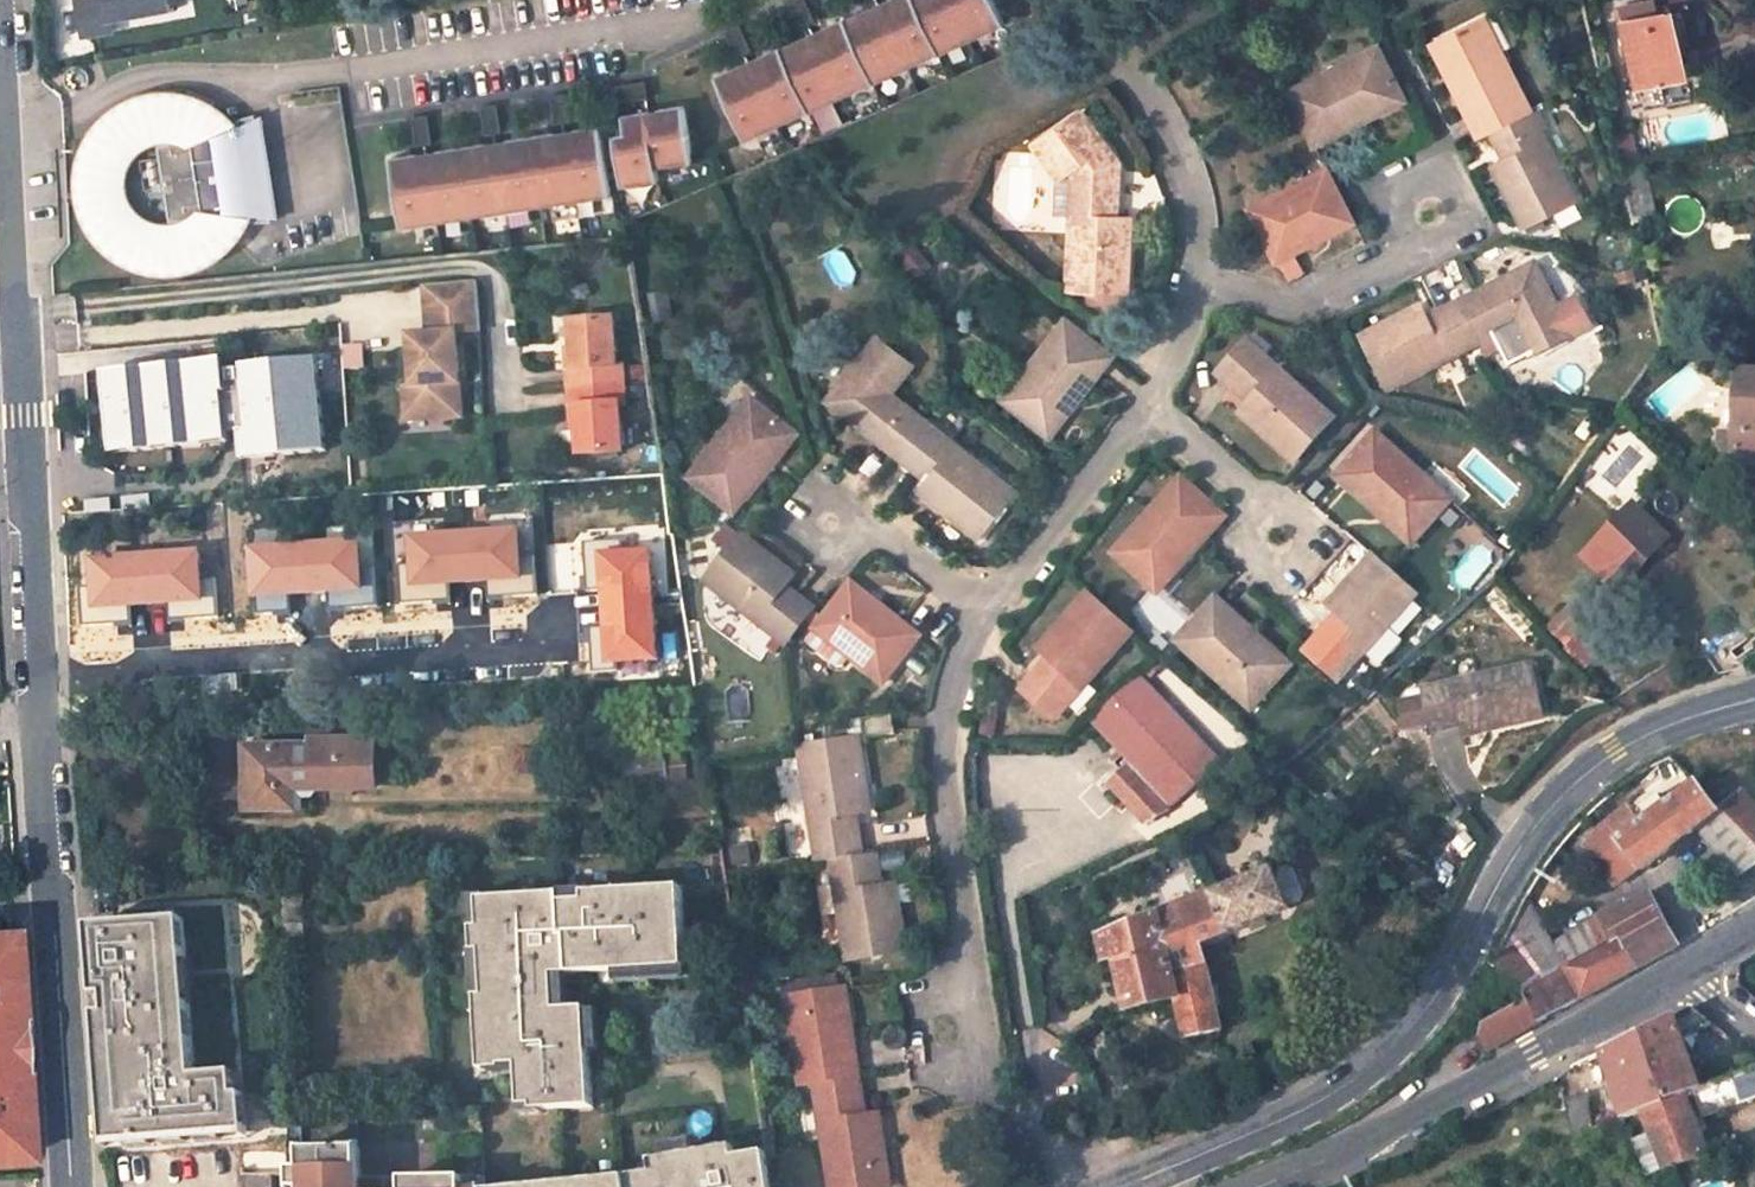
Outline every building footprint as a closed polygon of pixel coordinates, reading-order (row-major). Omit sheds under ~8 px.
[(85,36),(118,30),(116,19),(178,7),(176,0),(78,0),(85,36)] [(715,77),(741,143),(805,114),(805,115),(870,85),(935,57),(1002,27),(990,0),(888,0),(887,1),(895,18),(875,26),(867,10),(844,21),(843,19),(821,30),(830,47),(809,56),(801,39),(780,49),(779,48),(758,58),(765,75),(746,84),(737,67),(715,77)] [(867,10),(875,26),(895,18),(887,1),(867,10)] [(1654,3),(1623,8),(1637,87),(1688,79),(1674,15),(1658,17),(1654,3)] [(1489,18),(1440,42),(1460,81),(1455,85),(1480,136),(1493,130),(1534,111),(1489,18)] [(801,39),(809,56),(830,47),(821,30),(801,39)] [(1440,42),(1435,46),(1455,85),(1460,81),(1440,42)] [(1364,112),(1404,94),(1382,45),(1289,92),(1316,145),(1368,119),(1364,112)] [(737,67),(746,84),(765,75),(758,58),(737,67)] [(1368,119),(1408,100),(1404,94),(1364,112),(1368,119)] [(96,221),(105,235),(123,251),(138,258),(153,263),(166,264),(174,263),(190,260),(198,258),(208,252),(221,242),(230,233),(238,220),(253,223),(270,223),(272,222),(271,218),(274,218),(258,119),(256,119),(255,115),(242,118),(227,125),(220,131),(219,136),(195,140),(210,116),(185,105),(173,103),(164,103),(156,104),(141,107),(126,114),(116,122),(107,130),(96,147),(89,166),(87,178),(87,191),(95,189),(97,193),(97,201),(89,202),(91,210),(96,221)] [(626,134),(614,136),(620,190),(658,183),(654,161),(663,160),(664,168),(693,162),(684,105),(657,110),(658,116),(649,117),(649,111),(622,116),(626,134)] [(1119,218),(1121,175),(1115,175),(1110,152),(1112,150),(1083,109),(1036,143),(1052,165),(1074,168),(1074,177),(1072,218),(1069,289),(1129,292),(1132,218),(1119,218)] [(1545,133),(1537,116),(1534,111),(1493,130),(1509,163),(1496,169),(1526,227),(1578,200),(1545,133)] [(1551,131),(1542,113),(1537,116),(1545,133),(1551,131)] [(609,197),(599,127),(576,131),(578,149),(556,152),(554,134),(506,141),(509,160),(488,163),(484,145),(437,153),(440,171),(418,174),(415,155),(390,160),(401,229),(609,197)] [(554,134),(556,152),(578,149),(576,131),(554,134)] [(1638,158),(1632,133),(1616,136),(1623,162),(1638,158)] [(484,145),(488,163),(509,160),(506,141),(484,145)] [(415,155),(418,174),(440,171),(437,153),(415,155)] [(1656,217),(1643,163),(1624,167),(1636,221),(1656,217)] [(1251,209),(1277,261),(1354,222),(1328,170),(1251,209)] [(1055,176),(1054,217),(1072,218),(1074,177),(1055,176)] [(87,191),(74,193),(76,204),(89,202),(97,201),(97,193),(95,189),(87,191)] [(1560,310),(1537,264),(1477,294),(1458,304),(1479,344),(1518,325),(1525,340),(1534,356),(1593,326),(1580,300),(1560,310)] [(476,281),(425,286),(428,333),(420,334),(421,343),(409,343),(412,386),(403,387),(405,413),(441,410),(439,390),(460,389),(456,333),(480,332),(476,281)] [(1423,309),(1363,340),(1389,390),(1479,344),(1458,304),(1428,319),(1423,309)] [(1177,407),(1252,474),(1256,477),(1264,479),(1275,479),(1285,484),(1356,403),(1316,324),(1303,330),(1292,330),(1275,326),(1263,323),(1233,310),(1228,309),(1221,309),(1213,311),(1210,313),(1203,339),(1190,372),(1181,390),(1176,396),(1175,400),(1176,404),(1177,407)] [(615,321),(571,324),(572,347),(574,368),(567,369),(570,411),(576,410),(578,431),(580,456),(624,453),(621,409),(627,409),(627,404),(626,388),(626,383),(625,369),(625,363),(618,364),(615,321)] [(1066,321),(1004,398),(1047,432),(1072,399),(1078,403),(1115,358),(1066,321)] [(1525,340),(1518,325),(1479,344),(1487,360),(1525,340)] [(408,335),(409,343),(421,343),(420,334),(408,335)] [(914,363),(878,337),(828,402),(897,453),(925,419),(891,393),(914,363)] [(236,348),(237,356),(242,415),(243,438),(323,432),(316,342),(236,348)] [(572,347),(565,347),(567,369),(574,368),(572,347)] [(220,350),(100,359),(107,437),(226,428),(225,416),(221,357),(220,350)] [(237,356),(221,357),(225,416),(242,415),(237,356)] [(638,383),(638,368),(625,369),(626,383),(638,383)] [(1740,371),(1735,462),(1754,463),(1754,372),(1740,371)] [(639,403),(639,387),(626,388),(627,404),(639,403)] [(405,413),(406,421),(462,417),(460,389),(439,390),(441,410),(405,413)] [(766,463),(792,427),(751,397),(688,477),(735,513),(772,467),(766,463)] [(1047,432),(1053,435),(1078,403),(1072,399),(1047,432)] [(980,537),(1016,489),(925,419),(897,453),(916,469),(929,451),(945,464),(932,481),(922,493),(980,537)] [(772,467),(799,433),(792,427),(766,463),(772,467)] [(1384,520),(1390,514),(1417,539),(1452,501),(1376,433),(1337,477),(1384,520)] [(929,451),(916,469),(932,481),(945,464),(929,451)] [(1183,479),(1115,555),(1153,589),(1182,558),(1187,562),(1226,519),(1183,479)] [(1670,538),(1636,504),(1585,558),(1620,591),(1670,538)] [(1417,539),(1390,514),(1384,520),(1412,545),(1417,539)] [(517,526),(404,532),(406,564),(398,565),(400,599),(448,596),(447,583),(486,582),(488,596),(536,593),(534,557),(520,558),(517,526)] [(786,588),(794,576),(741,535),(706,583),(786,644),(814,609),(786,588)] [(658,661),(648,548),(622,546),(621,539),(583,540),(587,591),(599,590),(601,626),(590,627),(591,669),(616,669),(616,662),(658,661)] [(357,540),(245,544),(247,597),(256,598),(257,609),(287,609),(287,596),(329,594),(330,604),(375,603),(374,567),(358,567),(357,540)] [(197,547),(84,555),(87,586),(80,587),(81,622),(128,619),(128,606),(169,604),(169,616),(217,614),(215,578),(199,579),(197,547)] [(1373,557),(1329,606),(1339,615),(1317,641),(1349,671),(1417,595),(1373,557)] [(1153,589),(1158,594),(1187,562),(1182,558),(1153,589)] [(920,636),(852,584),(817,629),(809,639),(810,645),(838,667),(844,666),(852,657),(884,682),(920,636)] [(1040,649),(1051,659),(1067,674),(1053,689),(1037,675),(1023,690),(1056,721),(1134,635),(1089,595),(1040,649)] [(1253,710),(1288,671),(1257,643),(1262,637),(1216,596),(1176,640),(1253,710)] [(1620,635),(1581,597),(1552,628),(1590,665),(1620,635)] [(1288,671),(1293,666),(1262,637),(1257,643),(1288,671)] [(1037,675),(1053,689),(1067,674),(1051,659),(1037,675)] [(1535,666),(1424,689),(1426,698),(1430,721),(1432,729),(1463,723),(1499,717),(1502,728),(1545,720),(1535,666)] [(1171,811),(1221,762),(1140,676),(1093,722),(1133,766),(1111,786),(1147,823),(1171,811)] [(1426,698),(1399,704),(1404,726),(1430,721),(1426,698)] [(1463,723),(1465,736),(1502,728),(1499,717),(1463,723)] [(860,721),(851,722),(853,736),(862,733),(860,721)] [(372,781),(372,739),(312,740),(311,746),(254,747),(255,785),(247,785),(248,811),(296,811),(296,790),(295,771),(313,771),(314,782),(372,781)] [(379,789),(379,739),(372,739),(372,781),(314,782),(296,783),(296,790),(379,789)] [(856,815),(870,812),(860,739),(801,748),(817,862),(862,856),(859,834),(838,837),(835,818),(856,815)] [(255,785),(254,747),(246,748),(247,785),(255,785)] [(666,749),(622,753),(625,784),(668,781),(666,749)] [(685,750),(674,750),(677,780),(688,778),(687,762),(685,750)] [(1697,783),(1673,756),(1654,766),(1663,780),(1643,793),(1609,819),(1596,830),(1583,844),(1616,885),(1638,870),(1640,872),(1701,829),(1739,877),(1754,867),(1754,802),(1745,792),(1722,810),(1697,783)] [(704,777),(702,761),(687,762),(688,778),(704,777)] [(296,783),(314,782),(313,771),(295,771),(296,783)] [(838,837),(859,834),(856,815),(835,818),(838,837)] [(738,871),(735,853),(726,854),(729,871),(738,871)] [(832,861),(848,961),(906,952),(895,885),(882,887),(877,854),(862,856),(832,861)] [(1434,886),(1412,866),(1402,876),(1424,897),(1434,886)] [(1290,908),(1274,871),(1112,934),(1118,960),(1129,1011),(1180,1002),(1188,1039),(1221,1032),(1204,944),(1290,908)] [(302,907),(301,883),(286,883),(287,908),(302,907)] [(570,1007),(560,1008),(557,973),(569,972),(619,969),(686,965),(689,964),(684,885),(584,891),(585,898),(561,900),(560,892),(477,897),(478,927),(475,927),(476,951),(480,951),(481,995),(479,995),(483,1069),(504,1067),(504,1064),(520,1064),(523,1104),(535,1103),(536,1109),(596,1106),(592,1038),(590,1010),(590,1007),(570,1007)] [(584,891),(560,892),(561,900),(585,898),(584,891)] [(1678,945),(1651,894),(1628,907),(1625,901),(1597,916),(1598,919),(1553,944),(1528,898),(1514,921),(1496,962),(1523,986),(1538,1019),(1593,992),(1678,945)] [(303,949),(302,907),(287,908),(288,949),(303,949)] [(170,912),(79,920),(94,1135),(238,1126),(234,1088),(226,1087),(224,1067),(185,1069),(170,912)] [(26,1158),(21,1068),(14,1062),(11,1024),(18,1018),(12,928),(0,928),(0,1160),(26,1158)] [(1118,960),(1112,934),(1102,938),(1106,962),(1118,960)] [(757,954),(755,943),(738,946),(740,957),(757,954)] [(620,981),(687,976),(686,965),(619,969),(620,981)] [(560,1008),(570,1007),(569,972),(557,973),(560,1008)] [(839,977),(787,985),(803,1086),(815,1084),(860,1077),(846,989),(841,990),(839,977)] [(1524,1017),(1516,1000),(1508,1004),(1516,1021),(1524,1017)] [(1701,1090),(1683,1034),(1714,1019),(1698,1005),(1644,1031),(1668,1103),(1701,1090)] [(590,1010),(592,1038),(604,1038),(602,1009),(590,1010)] [(1644,1031),(1602,1052),(1612,1079),(1618,1097),(1626,1118),(1643,1113),(1668,1103),(1644,1031)] [(1501,1044),(1494,1032),(1482,1038),(1488,1049),(1501,1044)] [(1664,1169),(1708,1154),(1700,1132),(1696,1121),(1701,1118),(1730,1108),(1754,1099),(1754,1072),(1701,1090),(1668,1103),(1643,1113),(1650,1133),(1664,1169)] [(832,1186),(891,1186),(880,1115),(867,1117),(860,1077),(815,1084),(832,1186)] [(1612,1079),(1605,1082),(1612,1100),(1618,1097),(1612,1079)] [(1586,1095),(1564,1099),(1572,1137),(1594,1129),(1586,1095)] [(1732,1113),(1754,1105),(1754,1099),(1730,1108),(1732,1113)] [(1700,1132),(1706,1130),(1701,1118),(1696,1121),(1700,1132)] [(1634,1138),(1647,1175),(1664,1169),(1650,1133),(1634,1138)] [(665,1143),(668,1155),(698,1150),(696,1138),(665,1143)] [(273,1175),(291,1176),(291,1149),(291,1143),(242,1143),(243,1175),(245,1175),(245,1186),(273,1186),(273,1175)] [(504,1186),(775,1186),(769,1150),(728,1157),(726,1145),(698,1150),(668,1155),(654,1157),(656,1169),(629,1173),(504,1186)] [(485,1175),(362,1179),(363,1171),(360,1170),(360,1147),(291,1149),(291,1176),(291,1186),(486,1186),(485,1175)]
